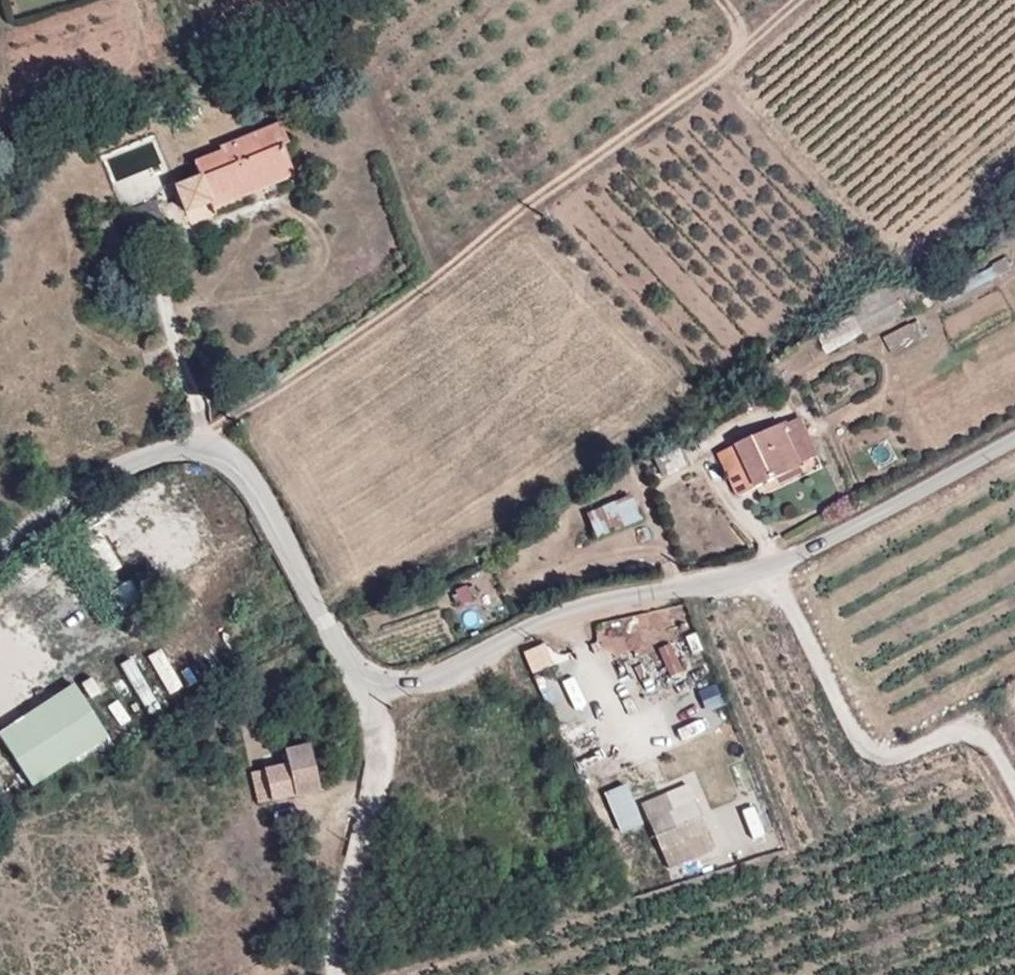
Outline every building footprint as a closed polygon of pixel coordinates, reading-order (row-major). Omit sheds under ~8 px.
[(201,179),(177,188),(188,214),(211,204),(213,208),(252,192),(249,183),(274,174),(277,182),(295,175),(281,144),(287,141),(279,122),(220,145),(221,150),(195,161),(201,179)] [(252,192),(277,182),(274,174),(249,183),(252,192)] [(803,417),(786,425),(804,463),(821,455),(803,417)] [(804,463),(786,425),(785,423),(719,454),(739,496),(804,465),(804,463)] [(635,494),(589,509),(598,535),(644,520),(635,494)] [(534,671),(557,663),(549,642),(526,650),(534,671)] [(34,782),(108,733),(74,682),(0,731),(34,782)] [(558,709),(572,705),(566,685),(551,689),(558,709)] [(319,789),(308,745),(285,750),(287,764),(252,772),(258,803),(319,789)] [(607,791),(623,833),(647,824),(632,782),(607,791)] [(647,821),(661,853),(709,832),(695,800),(647,821)]
